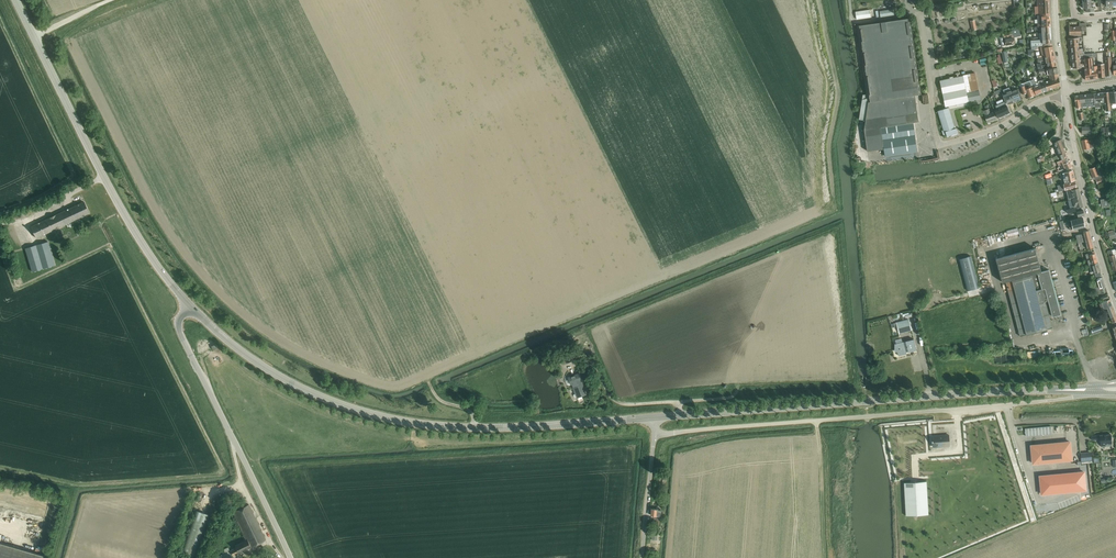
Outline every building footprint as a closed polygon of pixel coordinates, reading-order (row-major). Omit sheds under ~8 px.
[(1041,15),(1050,15),(1050,14),(1050,0),(1037,0),(1038,15),(1041,15)] [(1083,2),(1083,8),(1083,9),(1086,8),(1086,12),(1094,11),(1094,7),(1092,7),(1091,1),(1083,2)] [(856,12),(856,17),(857,19),(871,17),(870,10),(856,12)] [(1038,22),(1038,27),(1040,27),(1041,27),(1042,27),(1051,27),(1050,15),(1041,15),(1041,22),(1038,22)] [(881,157),(917,152),(913,122),(919,121),(915,95),(921,94),(910,18),(857,26),(867,98),(862,99),(859,119),(866,120),(864,129),(867,151),(880,150),(881,157)] [(1079,26),(1069,27),(1069,36),(1071,36),(1073,36),(1081,36),(1081,31),(1086,31),(1086,28),(1086,23),(1083,23),(1079,24),(1079,26)] [(1001,46),(1006,45),(1015,44),(1014,38),(1021,36),(1019,29),(1012,31),(1012,34),(1004,36),(999,38),(1001,46)] [(1069,38),(1068,38),(1069,41),(1070,41),(1071,46),(1079,45),(1078,41),(1082,41),(1082,37),(1081,36),(1073,36),(1071,36),(1072,38),(1069,38)] [(1037,46),(1052,45),(1052,39),(1031,41),(1031,49),(1037,49),(1037,46)] [(1072,53),(1070,53),(1070,56),(1072,56),(1072,60),(1072,61),(1080,60),(1080,56),(1085,55),(1084,54),(1084,52),(1083,52),(1072,53)] [(1085,58),(1084,58),(1084,59),(1085,63),(1085,67),(1084,67),(1086,80),(1098,78),(1097,65),(1094,65),(1093,58),(1093,57),(1093,54),(1084,54),(1085,55),(1085,58)] [(1072,60),(1070,61),(1071,64),(1073,63),(1073,68),(1082,67),(1084,67),(1085,67),(1085,63),(1080,64),(1080,60),(1072,61),(1072,60)] [(957,73),(963,103),(981,99),(975,72),(963,75),(961,76),(960,73),(957,73)] [(945,107),(963,103),(957,73),(956,74),(956,77),(940,80),(945,107)] [(1049,80),(1044,82),(1047,91),(1060,86),(1058,74),(1049,75),(1049,80)] [(1031,80),(1036,94),(1042,92),(1037,80),(1036,76),(1033,77),(1034,79),(1031,80)] [(1037,79),(1038,80),(1037,80),(1042,92),(1047,91),(1044,82),(1043,79),(1042,80),(1041,80),(1041,78),(1037,79)] [(1026,93),(1028,97),(1035,95),(1030,80),(1024,83),(1025,85),(1020,87),(1023,94),(1026,93)] [(1019,89),(1012,91),(1015,102),(1022,100),(1019,89)] [(1011,90),(1002,94),(1003,97),(1005,101),(1007,105),(1015,102),(1012,91),(1011,90)] [(1094,93),(1095,108),(1100,108),(1099,103),(1104,102),(1103,92),(1094,93)] [(1080,95),(1081,107),(1095,106),(1095,108),(1094,93),(1080,95)] [(995,110),(998,118),(1010,113),(1007,105),(1005,101),(996,106),(997,109),(995,110)] [(937,110),(942,125),(942,127),(943,130),(942,130),(943,134),(947,136),(950,135),(958,133),(956,128),(955,128),(949,107),(945,108),(937,110)] [(989,109),(983,111),(986,119),(987,122),(996,119),(994,112),(990,113),(989,109)] [(1082,141),(1084,150),(1093,147),(1091,140),(1088,140),(1088,139),(1082,141)] [(1055,142),(1059,155),(1065,152),(1064,148),(1065,147),(1064,143),(1062,143),(1060,140),(1055,142)] [(1066,169),(1072,167),(1070,160),(1068,161),(1065,152),(1059,155),(1056,156),(1058,161),(1057,162),(1059,167),(1057,168),(1059,171),(1066,169)] [(1093,177),(1095,176),(1096,179),(1095,179),(1097,184),(1104,182),(1102,174),(1098,175),(1097,172),(1100,171),(1099,166),(1095,167),(1090,169),(1093,177)] [(1066,182),(1070,181),(1070,182),(1064,184),(1057,185),(1058,189),(1059,191),(1065,190),(1077,187),(1075,181),(1073,182),(1073,181),(1075,180),(1073,171),(1064,173),(1062,174),(1064,182),(1066,182)] [(1073,190),(1071,190),(1073,199),(1081,197),(1079,188),(1077,189),(1073,190)] [(1073,199),(1068,201),(1070,207),(1070,208),(1075,207),(1076,206),(1076,208),(1076,209),(1080,208),(1079,207),(1083,206),(1081,197),(1073,199)] [(1108,198),(1100,200),(1102,208),(1110,206),(1108,198)] [(31,227),(36,238),(89,213),(84,202),(31,227)] [(1085,217),(1068,221),(1070,230),(1087,226),(1085,217)] [(1007,231),(1008,237),(1019,234),(1017,228),(1007,231)] [(1076,236),(1078,243),(1085,242),(1087,249),(1093,248),(1089,230),(1083,232),(1084,234),(1076,236)] [(1110,240),(1115,238),(1115,236),(1114,231),(1108,233),(1110,240)] [(25,248),(32,272),(55,265),(48,242),(25,248)] [(1035,248),(996,258),(1002,282),(1006,281),(1020,336),(1053,328),(1046,301),(1048,301),(1052,316),(1061,314),(1049,270),(1041,272),(1035,248)] [(1107,251),(1109,256),(1113,271),(1115,270),(1115,257),(1115,255),(1115,254),(1115,249),(1112,250),(1112,249),(1111,250),(1109,250),(1107,251)] [(1087,260),(1089,265),(1098,263),(1095,251),(1092,252),(1092,254),(1090,255),(1089,253),(1085,254),(1087,260)] [(971,256),(959,259),(967,291),(979,288),(971,256)] [(1096,277),(1101,275),(1098,263),(1089,265),(1091,272),(1092,271),(1092,273),(1094,272),(1096,277)] [(1104,288),(1105,287),(1102,278),(1097,280),(1099,286),(1095,287),(1097,295),(1105,292),(1104,288)] [(1115,321),(1115,315),(1110,300),(1100,304),(1100,305),(1101,310),(1106,308),(1112,323),(1115,321)] [(902,321),(896,322),(899,334),(912,331),(909,319),(905,320),(902,321)] [(914,339),(896,344),(899,356),(907,354),(906,351),(908,350),(909,352),(917,350),(914,339)] [(562,365),(566,363),(572,361),(570,354),(564,356),(559,357),(562,365)] [(580,373),(568,377),(571,385),(573,384),(578,398),(586,394),(582,381),(580,373)] [(1051,426),(1025,429),(1026,436),(1052,434),(1051,426)] [(1092,436),(1092,440),(1100,439),(1101,446),(1106,446),(1106,445),(1112,444),(1111,434),(1092,436)] [(933,447),(949,446),(949,435),(932,436),(933,447)] [(1033,464),(1072,460),(1070,442),(1031,446),(1033,464)] [(1092,452),(1080,453),(1081,462),(1092,460),(1092,452)] [(1084,472),(1040,476),(1042,494),(1086,490),(1084,472)] [(906,516),(929,515),(927,482),(904,483),(906,516)] [(215,557),(229,557),(266,541),(249,504),(233,512),(233,513),(231,514),(233,519),(235,518),(246,540),(235,545),(236,547),(230,551),(228,547),(224,549),(226,553),(215,557)] [(660,527),(661,521),(662,509),(652,508),(651,515),(653,515),(652,521),(654,521),(654,526),(660,527)] [(197,557),(211,515),(195,510),(181,551),(197,557)] [(0,542),(0,557),(45,557),(46,556),(0,542)]
